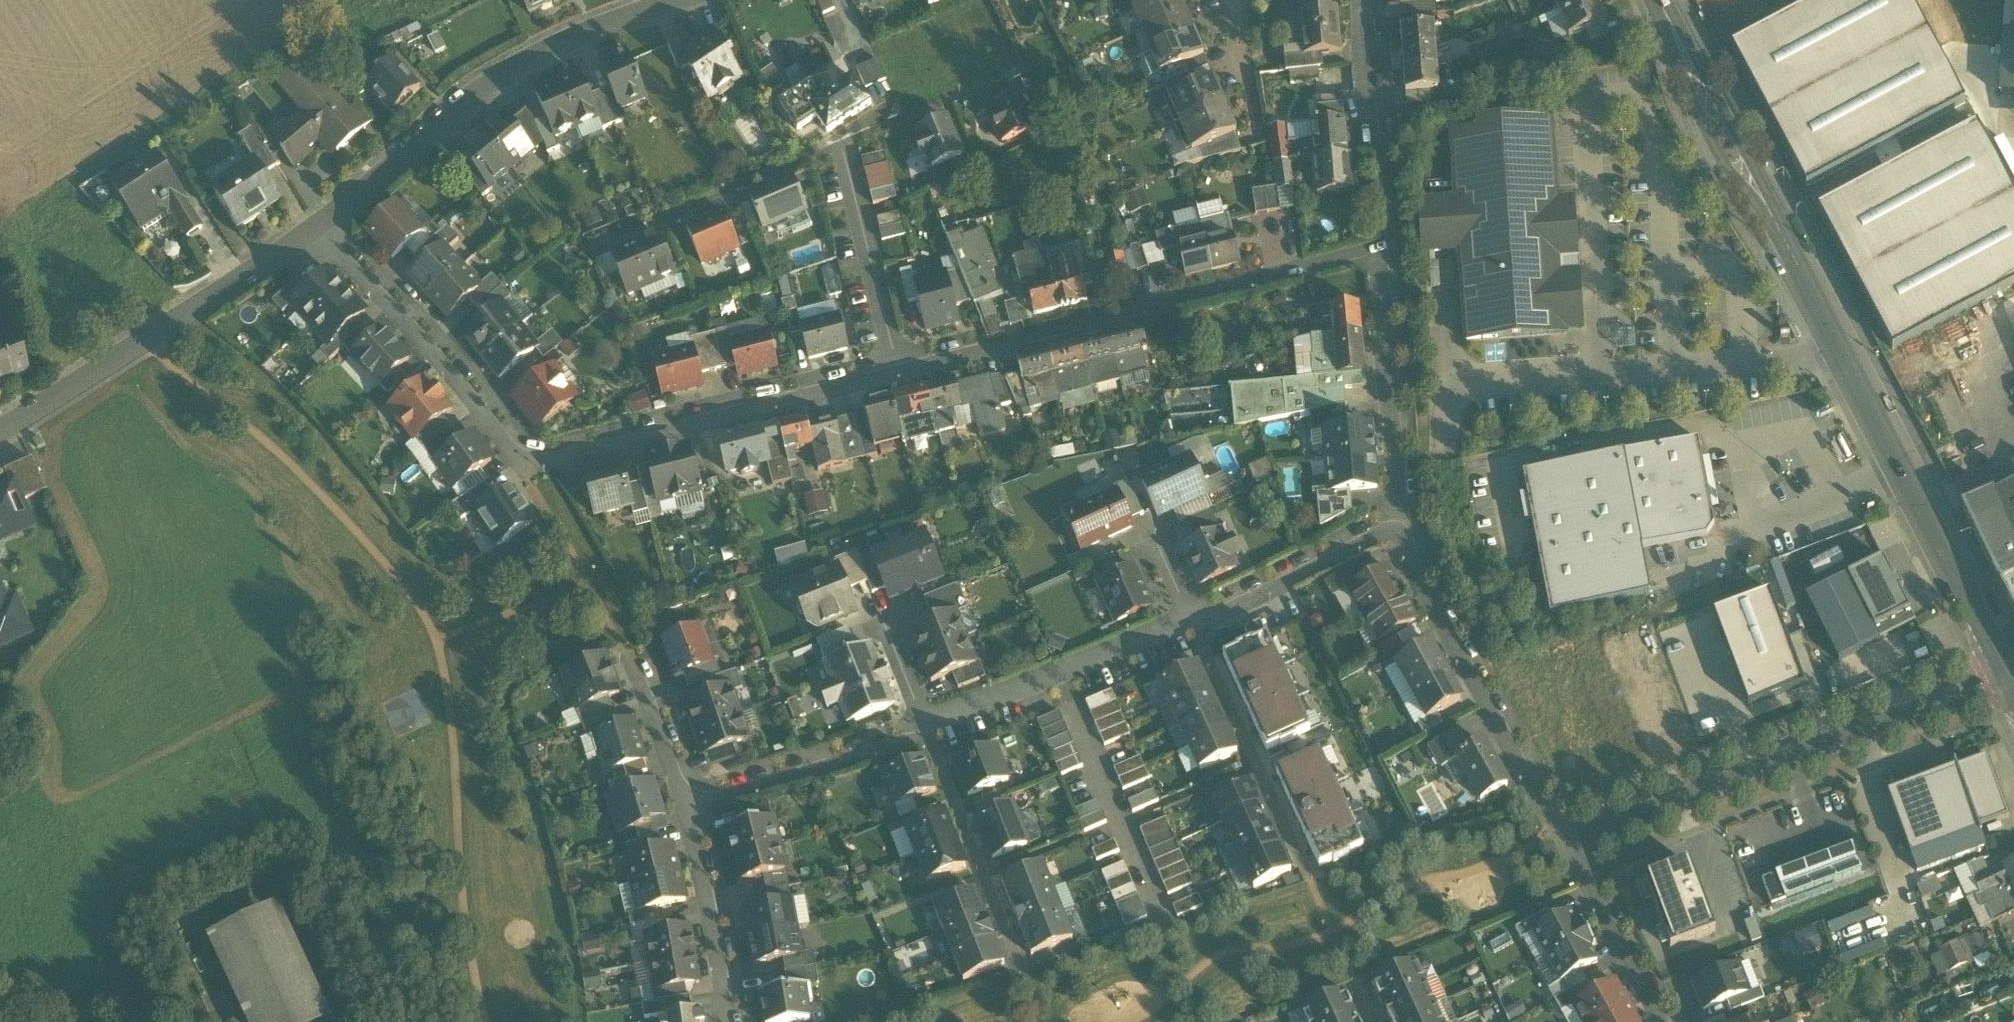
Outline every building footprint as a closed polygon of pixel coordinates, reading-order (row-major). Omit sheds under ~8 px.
[(532,13),(558,0),(525,0),(532,13)] [(823,13),(835,8),(831,0),(817,0),(823,13)] [(1148,27),(1184,12),(1179,0),(1156,0),(1146,4),(1142,6),(1134,9),(1143,29),(1148,27)] [(1559,13),(1594,0),(1554,0),(1559,13)] [(1596,0),(1594,0),(1559,13),(1569,38),(1585,32),(1605,24),(1596,0)] [(1731,47),(1806,187),(1965,103),(1910,0),(1819,0),(1731,47)] [(2000,95),(2013,96),(2013,0),(2007,0),(2000,95)] [(1400,6),(1401,17),(1409,17),(1433,15),(1437,15),(1436,3),(1416,5),(1400,6)] [(1304,55),(1305,56),(1319,55),(1339,53),(1335,9),(1301,13),(1304,55)] [(1148,27),(1156,48),(1193,32),(1184,12),(1148,27)] [(1555,43),(1569,38),(1559,13),(1539,21),(1541,28),(1548,25),(1555,43)] [(1410,28),(1434,27),(1433,15),(1409,17),(1410,28)] [(1401,29),(1410,28),(1409,17),(1401,17),(1400,17),(1401,29)] [(1605,24),(1585,32),(1590,44),(1610,36),(1605,24)] [(1401,29),(1403,51),(1437,48),(1435,28),(1435,26),(1434,27),(1410,28),(1401,29)] [(1148,27),(1143,29),(1133,33),(1142,54),(1151,50),(1156,48),(1148,27)] [(1525,42),(1520,27),(1504,32),(1509,47),(1525,42)] [(1203,56),(1193,32),(1156,48),(1151,50),(1152,53),(1161,74),(1183,64),(1203,56)] [(710,84),(716,94),(739,79),(727,61),(730,59),(714,33),(697,44),(699,48),(688,55),(685,56),(691,66),(689,67),(690,67),(695,75),(693,80),(699,81),(710,84)] [(676,64),(680,73),(690,67),(689,67),(691,66),(685,56),(688,55),(679,41),(668,46),(676,64)] [(647,99),(672,88),(664,69),(653,43),(628,54),(629,56),(647,99)] [(1405,70),(1405,72),(1437,70),(1438,69),(1437,48),(1403,51),(1404,70),(1405,70)] [(1161,74),(1152,53),(1138,59),(1147,80),(1161,74)] [(1285,56),(1286,71),(1318,68),(1320,68),(1319,55),(1305,56),(1304,55),(1285,56)] [(612,87),(621,110),(622,109),(647,99),(629,56),(619,60),(617,59),(602,65),(612,87)] [(1203,56),(1183,64),(1188,75),(1208,67),(1203,56)] [(282,145),(296,166),(313,151),(310,148),(325,135),(340,151),(365,129),(350,111),(304,59),(291,71),(301,82),(298,85),(311,109),(281,135),(287,142),(282,145)] [(366,86),(393,114),(420,88),(393,60),(377,74),(378,75),(366,86)] [(857,69),(866,89),(887,80),(878,60),(857,69)] [(676,64),(664,69),(672,88),(679,103),(690,98),(680,73),(676,64)] [(1186,76),(1188,75),(1183,64),(1161,74),(1166,85),(1186,76)] [(811,85),(798,65),(784,74),(793,88),(797,94),(811,85)] [(773,66),(760,74),(774,94),(786,86),(773,66)] [(1186,76),(1190,87),(1212,78),(1208,67),(1188,75),(1186,76)] [(1286,71),(1279,72),(1281,86),(1320,83),(1318,68),(1286,71)] [(1438,91),(1437,70),(1405,72),(1407,93),(1429,92),(1438,91)] [(811,85),(797,94),(781,105),(798,131),(817,118),(827,134),(871,105),(854,79),(843,86),(833,71),(811,85)] [(1279,72),(1260,73),(1261,87),(1281,86),(1279,72)] [(580,75),(558,84),(577,128),(599,119),(590,97),(580,75)] [(1190,87),(1186,76),(1166,85),(1163,86),(1168,97),(1190,87)] [(1168,97),(1180,124),(1224,105),(1212,78),(1190,87),(1168,97)] [(710,98),(716,94),(710,84),(699,81),(710,98)] [(555,138),(577,128),(558,84),(536,93),(547,118),(555,138)] [(612,87),(601,92),(615,125),(627,120),(622,109),(621,110),(612,87)] [(776,99),(781,105),(797,94),(793,88),(776,99)] [(1429,92),(1430,104),(1445,99),(1444,91),(1438,91),(1429,92)] [(604,130),(615,125),(601,92),(590,97),(599,119),(604,130)] [(1407,93),(1408,106),(1430,104),(1429,92),(1407,93)] [(987,110),(1003,143),(1035,128),(1019,95),(987,110)] [(350,111),(365,129),(375,120),(359,103),(350,111)] [(1236,133),(1224,105),(1180,124),(1192,151),(1197,149),(1234,133),(1236,133)] [(1317,108),(1318,123),(1345,120),(1344,106),(1317,108)] [(510,124),(533,152),(544,144),(535,123),(529,108),(510,124)] [(503,115),(481,133),(512,170),(532,153),(533,152),(510,124),(503,115)] [(1572,200),(1557,201),(1553,152),(1551,117),(1479,123),(1479,132),(1451,134),(1452,160),(1455,199),(1420,201),(1424,253),(1459,250),(1465,340),(1484,339),(1566,333),(1566,331),(1565,311),(1580,310),(1572,200)] [(547,118),(535,123),(544,144),(548,153),(559,148),(555,138),(547,118)] [(582,140),(604,130),(599,119),(577,128),(582,140)] [(928,156),(932,167),(962,155),(947,119),(917,131),(922,142),(917,144),(923,158),(928,156)] [(1313,141),(1314,158),(1347,155),(1348,155),(1345,120),(1318,123),(1311,123),(1313,141)] [(1311,123),(1284,126),(1287,143),(1313,141),(1311,123)] [(1818,209),(1893,350),(2013,286),(2013,195),(1976,125),(1818,209)] [(1275,162),(1290,161),(1287,143),(1284,126),(1267,128),(1269,144),(1270,147),(1272,147),(1275,162)] [(258,158),(267,172),(277,166),(253,127),(241,135),(256,159),(258,158)] [(491,187),(512,170),(481,133),(460,150),(477,171),(490,188),(491,187)] [(1197,149),(1202,161),(1241,151),(1234,133),(1197,149)] [(1313,141),(1287,143),(1290,161),(1314,158),(1313,141)] [(1174,168),(1202,161),(1197,149),(1192,151),(1171,160),(1174,168)] [(512,170),(519,179),(540,163),(532,153),(512,170)] [(862,158),(865,170),(888,164),(885,153),(862,158)] [(136,219),(164,201),(179,191),(181,191),(158,155),(113,184),(136,219)] [(1351,191),(1347,155),(1314,158),(1317,194),(1351,191)] [(218,192),(240,227),(260,215),(259,213),(283,198),(267,172),(258,158),(256,159),(228,177),(232,183),(218,192)] [(1275,162),(1279,190),(1294,188),(1290,161),(1275,162)] [(865,170),(868,182),(891,176),(888,164),(865,170)] [(519,179),(512,170),(491,187),(493,189),(501,199),(522,182),(519,179)] [(467,179),(483,198),(493,189),(491,187),(490,188),(477,171),(467,179)] [(893,188),(891,176),(868,182),(871,193),(893,188)] [(232,183),(228,177),(214,185),(218,192),(232,183)] [(812,226),(806,211),(793,179),(750,197),(763,228),(773,224),(787,218),(793,234),(812,226)] [(1253,191),(1256,214),(1280,210),(1277,190),(1276,187),(1253,191)] [(871,193),(873,205),(897,199),(894,188),(871,193)] [(1143,188),(1124,197),(1131,214),(1151,206),(1143,188)] [(1297,208),(1294,188),(1279,190),(1277,190),(1280,210),(1297,208)] [(179,191),(164,201),(173,215),(173,216),(188,206),(179,191)] [(145,233),(173,215),(164,201),(136,219),(145,233)] [(366,229),(392,259),(422,232),(405,213),(395,203),(385,212),(381,211),(375,216),(376,220),(366,229)] [(1201,224),(1201,225),(1212,270),(1239,263),(1228,218),(1224,218),(1220,203),(1197,209),(1201,224)] [(422,232),(427,227),(432,223),(415,204),(405,213),(422,232)] [(173,216),(187,237),(202,227),(188,206),(173,216)] [(1177,231),(1201,225),(1201,224),(1197,209),(1173,215),(1177,231)] [(598,210),(581,216),(587,229),(603,223),(598,210)] [(687,228),(702,264),(706,263),(710,264),(718,260),(721,257),(739,249),(724,212),(687,228)] [(877,219),(880,230),(903,225),(900,213),(877,219)] [(1041,216),(1030,222),(1036,234),(1047,227),(1041,216)] [(438,217),(432,223),(427,227),(436,237),(447,227),(438,217)] [(779,240),(793,234),(787,218),(773,224),(779,240)] [(1035,236),(1030,223),(1021,227),(1027,240),(1035,236)] [(903,225),(880,230),(883,242),(906,236),(903,225)] [(1186,276),(1212,270),(1201,225),(1177,231),(1156,236),(1158,244),(1161,255),(1170,252),(1174,267),(1183,264),(1186,276)] [(407,246),(415,255),(436,237),(427,227),(407,246)] [(420,251),(429,260),(443,246),(447,251),(459,240),(447,227),(420,251)] [(952,235),(948,238),(975,304),(977,303),(990,298),(997,295),(989,272),(995,271),(981,234),(966,239),(960,235),(952,235)] [(587,242),(593,255),(610,248),(604,235),(587,242)] [(612,255),(629,296),(641,291),(672,277),(675,276),(658,236),(612,255)] [(1130,273),(1137,271),(1130,247),(1139,245),(1137,236),(1122,241),(1125,252),(1130,273)] [(1025,246),(1027,257),(1044,252),(1038,239),(1025,246)] [(1044,252),(1049,263),(1083,255),(1079,243),(1044,252)] [(1139,245),(1130,247),(1137,271),(1150,267),(1144,247),(1143,244),(1139,245)] [(1144,247),(1150,267),(1163,264),(1161,255),(1158,244),(1144,247)] [(411,276),(429,297),(462,267),(447,251),(443,246),(429,260),(411,276)] [(1034,315),(1060,308),(1049,263),(1044,252),(1027,257),(1014,260),(1017,270),(1021,288),(1024,301),(1030,299),(1034,315)] [(1130,273),(1125,252),(1105,257),(1112,284),(1132,279),(1130,273)] [(1083,255),(1049,263),(1060,308),(1087,301),(1084,289),(1093,287),(1085,254),(1083,255)] [(595,261),(603,280),(618,274),(610,255),(595,261)] [(942,261),(946,275),(960,272),(955,258),(942,261)] [(467,272),(462,267),(429,297),(448,318),(468,300),(481,288),(480,287),(476,283),(476,280),(470,273),(467,272)] [(900,273),(908,304),(920,301),(915,283),(912,270),(900,273)] [(1021,288),(1017,270),(1010,272),(1014,290),(1021,288)] [(299,312),(310,324),(346,291),(327,271),(307,289),(291,303),(292,304),(299,312)] [(829,294),(843,292),(839,272),(825,274),(829,294)] [(946,275),(954,309),(974,304),(960,272),(946,275)] [(920,301),(928,333),(958,325),(954,309),(946,275),(915,283),(920,301)] [(477,309),(480,307),(503,288),(493,276),(480,287),(481,288),(468,300),(477,309)] [(672,277),(641,291),(645,301),(677,288),(672,277)] [(777,280),(783,302),(794,299),(789,277),(777,280)] [(272,302),(283,313),(292,304),(291,303),(307,289),(297,279),(272,302)] [(511,299),(503,288),(480,307),(488,317),(503,305),(511,299)] [(365,312),(346,291),(310,324),(329,344),(329,345),(345,331),(365,312)] [(516,295),(511,299),(503,305),(520,327),(533,317),(516,295)] [(990,298),(977,303),(985,321),(997,316),(990,298)] [(786,314),(792,337),(803,334),(798,313),(794,299),(783,302),(782,302),(785,314),(786,314)] [(1005,304),(1011,326),(1022,323),(1017,301),(1005,304)] [(1332,320),(1333,336),(1361,333),(1359,305),(1344,307),(1343,302),(1334,303),(1334,308),(1322,309),(1323,316),(1323,320),(1332,320)] [(834,303),(798,313),(802,328),(838,319),(834,303)] [(476,345),(484,355),(520,327),(503,305),(488,317),(465,334),(474,346),(476,345)] [(1565,311),(1566,331),(1582,330),(1580,310),(1565,311)] [(300,333),(310,324),(299,312),(289,321),(300,333)] [(1312,328),(1313,337),(1333,336),(1332,320),(1323,320),(1323,316),(1311,317),(1312,328)] [(802,328),(810,360),(848,350),(840,319),(838,319),(802,328)] [(713,323),(716,334),(727,331),(727,328),(725,320),(713,323)] [(731,344),(762,336),(758,320),(727,328),(727,331),(731,344)] [(535,346),(520,327),(484,355),(494,368),(492,369),(500,379),(536,350),(538,349),(535,346)] [(378,384),(380,386),(398,369),(409,359),(382,329),(371,339),(352,356),(365,369),(372,369),(382,381),(378,384)] [(1110,337),(1115,357),(1141,351),(1146,350),(1141,329),(1110,337)] [(363,330),(353,339),(344,347),(352,356),(371,339),(363,330)] [(344,347),(353,339),(345,331),(329,345),(329,344),(321,351),(329,361),(344,347)] [(716,334),(692,340),(694,349),(700,375),(725,369),(725,368),(736,366),(731,344),(727,331),(716,334)] [(554,332),(535,346),(538,349),(536,350),(544,360),(555,352),(560,348),(563,345),(554,332)] [(1313,337),(1311,338),(1315,378),(1344,376),(1365,374),(1366,374),(1362,333),(1361,333),(1333,336),(1313,337)] [(666,340),(670,355),(694,349),(692,340),(690,334),(666,340)] [(736,366),(739,378),(777,368),(768,334),(762,336),(731,344),(736,366)] [(1079,344),(1085,365),(1115,357),(1110,337),(1079,344)] [(1298,380),(1315,378),(1311,338),(1295,342),(1298,380)] [(27,371),(14,339),(0,344),(0,381),(27,371)] [(563,345),(560,348),(569,360),(580,351),(571,339),(563,345)] [(1049,352),(1054,373),(1085,365),(1079,344),(1049,352)] [(659,379),(664,397),(703,387),(700,375),(694,349),(670,355),(654,359),(655,363),(659,379)] [(1145,369),(1141,351),(1115,357),(1120,375),(1127,373),(1127,374),(1145,369)] [(526,374),(534,383),(553,369),(553,370),(563,362),(555,352),(544,360),(526,374)] [(1041,401),(1060,396),(1054,373),(1049,352),(1018,360),(1022,373),(1024,381),(1024,380),(1027,392),(1038,389),(1041,401)] [(1120,375),(1115,357),(1085,365),(1091,389),(1121,381),(1120,375)] [(573,376),(563,362),(553,370),(564,384),(573,376)] [(646,382),(659,379),(655,363),(642,366),(646,382)] [(1091,389),(1085,365),(1054,373),(1060,396),(1060,397),(1091,389)] [(372,369),(365,369),(378,384),(382,381),(372,369)] [(380,386),(388,395),(406,378),(398,369),(380,386)] [(514,398),(538,429),(576,400),(564,384),(553,370),(553,369),(534,383),(514,398)] [(1149,383),(1145,369),(1127,374),(1127,373),(1120,375),(1121,381),(1123,389),(1149,383)] [(1007,377),(1017,400),(1027,397),(1029,396),(1027,392),(1024,380),(1024,381),(1022,373),(1007,377)] [(1365,374),(1344,376),(1315,378),(1298,380),(1283,382),(1231,387),(1235,428),(1259,423),(1286,418),(1310,414),(1322,412),(1321,411),(1347,406),(1345,390),(1366,388),(1367,388),(1365,374)] [(998,403),(999,407),(1011,404),(1000,376),(988,379),(994,404),(998,403)] [(959,387),(961,394),(961,395),(963,394),(966,405),(964,405),(964,408),(970,407),(973,407),(974,409),(978,425),(981,437),(1005,431),(999,407),(998,403),(994,404),(988,379),(959,387)] [(390,409),(415,440),(443,417),(450,411),(442,400),(443,399),(435,389),(434,390),(425,380),(390,409)] [(934,415),(950,411),(961,409),(960,406),(957,396),(958,395),(954,380),(927,387),(934,415)] [(939,435),(934,415),(927,387),(901,394),(905,410),(896,412),(902,435),(904,444),(939,435)] [(1030,410),(1061,402),(1060,397),(1060,396),(1041,401),(1038,389),(1027,392),(1029,396),(1027,397),(1030,410)] [(1095,406),(1091,389),(1060,397),(1061,402),(1064,414),(1095,406)] [(646,392),(629,399),(636,416),(653,409),(646,392)] [(901,394),(892,396),(896,412),(905,410),(901,394)] [(957,396),(960,406),(964,405),(966,405),(963,394),(961,395),(961,394),(958,395),(957,396)] [(874,442),(902,435),(896,412),(892,396),(863,404),(867,419),(873,443),(874,442)] [(1027,397),(1017,400),(1018,408),(1025,418),(1032,416),(1030,410),(1027,397)] [(964,408),(964,405),(960,406),(961,409),(950,411),(955,430),(978,425),(974,409),(973,407),(970,407),(964,408)] [(1310,414),(1312,434),(1324,433),(1324,432),(1348,430),(1346,407),(1322,412),(1310,414)] [(934,415),(939,435),(955,431),(955,430),(950,411),(934,415)] [(415,440),(423,449),(452,428),(443,417),(415,440)] [(794,450),(814,445),(810,433),(806,417),(779,424),(779,427),(781,433),(789,464),(797,462),(794,450)] [(846,464),(865,459),(855,422),(854,417),(836,421),(841,437),(839,437),(846,464)] [(815,431),(810,433),(814,445),(820,471),(846,464),(839,437),(841,437),(836,421),(836,419),(813,425),(815,431)] [(867,419),(855,422),(865,459),(878,456),(874,442),(873,443),(867,419)] [(1169,419),(1156,422),(1159,435),(1172,432),(1169,419)] [(779,427),(761,432),(763,438),(781,433),(779,427)] [(1324,432),(1324,433),(1325,447),(1326,462),(1374,457),(1371,427),(1348,430),(1324,432)] [(463,442),(452,428),(423,449),(434,464),(438,462),(437,461),(463,442)] [(769,464),(763,438),(761,432),(760,429),(719,439),(728,475),(741,471),(742,476),(758,472),(757,467),(767,465),(769,464)] [(1107,452),(1123,449),(1121,438),(1119,430),(1102,434),(1107,452)] [(959,444),(955,431),(939,435),(942,447),(959,444)] [(781,433),(763,438),(769,464),(767,465),(773,487),(794,482),(789,464),(781,433)] [(1313,448),(1325,447),(1324,433),(1312,434),(1313,448)] [(443,470),(457,488),(479,471),(492,462),(472,435),(463,442),(437,461),(438,462),(443,470)] [(1121,438),(1123,449),(1138,447),(1135,435),(1121,438)] [(1190,457),(1211,448),(1207,439),(1195,440),(1168,452),(1174,466),(1191,459),(1190,457)] [(1538,556),(1550,615),(1650,595),(1642,549),(1707,536),(1714,525),(1712,511),(1702,462),(1698,440),(1523,474),(1527,495),(1532,522),(1538,556)] [(1072,445),(1047,450),(1054,461),(1076,457),(1072,445)] [(1201,468),(1202,470),(1218,463),(1211,448),(1190,457),(1191,459),(1196,470),(1201,468)] [(430,479),(443,470),(438,462),(434,464),(423,449),(413,456),(430,479)] [(659,504),(701,494),(702,494),(701,491),(702,491),(702,489),(700,489),(692,456),(680,449),(647,458),(649,466),(657,497),(659,504)] [(1377,489),(1374,457),(1326,462),(1329,493),(1329,494),(1350,492),(1377,489)] [(11,484),(20,503),(46,491),(31,459),(3,471),(9,485),(11,484)] [(1174,466),(1141,481),(1158,518),(1172,511),(1178,508),(1208,495),(1202,483),(1196,470),(1191,459),(1174,466)] [(1276,481),(1266,460),(1247,469),(1258,490),(1276,481)] [(1710,461),(1702,462),(1712,511),(1720,510),(1710,461)] [(789,464),(794,482),(804,479),(801,469),(799,470),(797,462),(789,464)] [(585,473),(596,517),(632,507),(633,507),(628,487),(622,464),(585,473)] [(641,484),(645,500),(657,497),(649,466),(638,469),(641,484)] [(1196,470),(1202,483),(1207,481),(1202,470),(1201,468),(1196,470)] [(479,471),(457,488),(453,491),(460,501),(485,484),(487,483),(479,471)] [(1208,495),(1214,510),(1242,497),(1231,477),(1222,474),(1207,481),(1202,483),(1208,495)] [(397,482),(382,480),(380,494),(395,496),(397,482)] [(1075,496),(1079,505),(1081,510),(1116,495),(1114,489),(1110,480),(1075,496)] [(1114,489),(1116,495),(1129,522),(1144,515),(1129,482),(1114,489)] [(1960,505),(1999,584),(2013,578),(2013,482),(1960,505)] [(2,540),(31,528),(20,503),(11,484),(9,485),(0,489),(0,541),(2,540)] [(451,507),(461,521),(477,511),(476,510),(494,498),(485,484),(460,501),(451,507)] [(632,507),(634,516),(648,512),(645,500),(641,484),(628,487),(633,507),(632,507)] [(485,527),(498,547),(533,523),(509,488),(494,498),(476,510),(477,511),(487,526),(485,527)] [(823,492),(804,496),(809,518),(829,513),(823,492)] [(1320,527),(1321,528),(1352,511),(1350,492),(1329,494),(1329,493),(1317,494),(1320,527)] [(704,506),(701,494),(659,504),(663,517),(681,512),(704,506)] [(1116,495),(1081,510),(1079,505),(1065,511),(1070,521),(1083,550),(1132,528),(1129,522),(1116,495)] [(1214,510),(1208,495),(1178,508),(1172,511),(1179,526),(1185,523),(1210,511),(1214,510)] [(1532,522),(1527,495),(1520,497),(1525,523),(1532,522)] [(648,512),(650,520),(663,517),(659,504),(657,497),(645,500),(648,512)] [(707,518),(704,506),(681,512),(683,524),(707,518)] [(1185,523),(1195,545),(1220,533),(1210,511),(1185,523)] [(650,520),(648,512),(634,516),(636,524),(650,520)] [(1184,550),(1200,586),(1237,570),(1232,559),(1239,555),(1232,541),(1225,544),(1220,533),(1195,545),(1184,550)] [(886,589),(890,600),(942,579),(924,535),(872,555),(886,589)] [(805,544),(791,548),(795,564),(809,558),(805,544)] [(779,569),(795,564),(791,548),(775,552),(779,569)] [(1840,550),(1811,562),(1821,587),(1851,574),(1840,550)] [(846,591),(868,583),(859,560),(856,553),(834,562),(837,569),(838,569),(846,591)] [(872,555),(859,560),(868,583),(873,594),(886,589),(872,555)] [(1090,566),(1099,585),(1122,574),(1113,556),(1090,566)] [(1894,580),(1883,559),(1847,577),(1874,630),(1910,612),(1900,592),(1903,591),(1897,578),(1894,580)] [(1327,584),(1335,599),(1337,597),(1349,591),(1366,581),(1358,567),(1327,584)] [(810,625),(818,628),(855,614),(846,591),(838,569),(837,569),(794,586),(800,600),(797,607),(800,614),(807,617),(810,625)] [(1100,589),(1116,624),(1152,607),(1135,569),(1122,574),(1099,585),(1100,589)] [(1349,591),(1364,619),(1403,597),(1387,569),(1366,581),(1349,591)] [(1874,630),(1847,577),(1806,598),(1839,663),(1880,642),(1874,630)] [(1999,584),(1998,585),(2013,618),(2013,578),(1999,584)] [(925,599),(934,622),(956,613),(956,614),(967,610),(968,610),(958,586),(925,599)] [(1116,624),(1100,589),(1085,595),(1101,630),(1116,624)] [(1353,625),(1364,619),(1349,591),(1337,597),(1353,625)] [(1770,593),(1713,614),(1748,708),(1805,687),(1770,593)] [(6,644),(1,633),(23,623),(13,600),(4,604),(0,596),(0,646),(6,644)] [(1377,642),(1378,643),(1416,622),(1403,597),(1364,619),(1369,627),(1377,642)] [(967,610),(956,614),(966,639),(977,635),(967,610)] [(1916,624),(1910,612),(1874,630),(1880,642),(1916,624)] [(911,631),(921,657),(966,639),(956,614),(956,613),(934,622),(911,631)] [(1,633),(6,644),(28,634),(23,623),(1,633)] [(1245,630),(1250,643),(1252,642),(1253,643),(1267,637),(1260,623),(1245,630)] [(1366,648),(1377,642),(1369,627),(1358,633),(1366,648)] [(1403,648),(1421,638),(1415,627),(1397,637),(1403,648)] [(662,641),(676,678),(684,675),(713,664),(707,650),(705,651),(697,628),(662,641)] [(818,642),(826,664),(857,652),(848,630),(818,642)] [(1047,648),(1062,655),(1068,642),(1053,635),(1047,648)] [(1267,637),(1253,643),(1252,642),(1250,643),(1236,649),(1237,651),(1223,657),(1266,751),(1280,745),(1280,747),(1297,739),(1296,738),(1310,731),(1305,719),(1297,701),(1291,688),(1290,688),(1287,680),(1288,680),(1282,666),(1281,667),(1267,637)] [(1401,648),(1395,637),(1377,648),(1383,659),(1401,648)] [(921,657),(932,683),(953,675),(976,665),(976,664),(966,639),(921,657)] [(825,665),(833,684),(841,704),(849,723),(893,706),(870,647),(857,652),(826,664),(825,665)] [(1460,702),(1445,674),(1430,647),(1397,665),(1412,693),(1428,720),(1460,702)] [(1382,660),(1388,670),(1407,660),(1401,649),(1382,660)] [(578,709),(579,711),(609,699),(620,694),(605,657),(564,674),(578,709)] [(1375,677),(1385,672),(1388,670),(1382,660),(1370,667),(1375,677)] [(684,675),(688,688),(721,676),(716,663),(713,664),(684,675)] [(953,675),(959,690),(986,679),(980,663),(976,664),(976,665),(953,675)] [(1160,682),(1170,705),(1207,688),(1197,665),(1160,682)] [(1397,665),(1388,670),(1385,672),(1400,699),(1412,693),(1397,665)] [(703,683),(707,695),(731,687),(733,693),(743,690),(737,672),(703,683)] [(1170,705),(1160,682),(1149,687),(1159,710),(1170,705)] [(828,709),(841,704),(833,684),(820,689),(828,709)] [(685,702),(694,729),(740,713),(733,693),(731,687),(707,695),(685,702)] [(1170,705),(1180,727),(1217,710),(1207,688),(1170,705)] [(1085,702),(1090,714),(1116,702),(1111,691),(1085,702)] [(1415,727),(1418,725),(1428,720),(1412,693),(1400,699),(1415,727)] [(581,726),(583,725),(615,713),(609,699),(579,711),(578,709),(575,710),(581,726)] [(788,704),(795,721),(803,718),(797,700),(788,704)] [(1090,714),(1095,725),(1121,714),(1116,702),(1090,714)] [(1169,731),(1180,727),(1170,705),(1159,710),(1169,731)] [(752,709),(740,713),(747,736),(760,732),(752,709)] [(581,726),(575,710),(561,716),(567,731),(581,726)] [(1180,727),(1190,749),(1227,732),(1217,710),(1180,727)] [(1038,722),(1042,733),(1064,723),(1059,712),(1038,722)] [(620,728),(615,713),(583,725),(587,739),(597,736),(620,728)] [(747,736),(740,713),(694,729),(703,755),(738,744),(749,740),(747,736)] [(1095,725),(1100,736),(1126,725),(1121,714),(1095,725)] [(1305,719),(1310,731),(1321,726),(1316,714),(1305,719)] [(1418,725),(1424,736),(1443,725),(1437,715),(1418,725)] [(1042,733),(1047,744),(1069,734),(1064,723),(1042,733)] [(598,759),(602,773),(622,767),(624,767),(644,761),(633,724),(620,728),(597,736),(603,757),(598,759)] [(1131,736),(1126,725),(1100,736),(1105,747),(1131,736)] [(1180,727),(1169,731),(1179,753),(1190,749),(1180,727)] [(1237,754),(1227,732),(1190,749),(1200,771),(1237,754)] [(1430,747),(1442,769),(1445,767),(1458,760),(1458,759),(1468,754),(1456,733),(1430,747)] [(1047,744),(1052,755),(1074,745),(1069,734),(1047,744)] [(597,736),(587,739),(581,741),(588,762),(598,759),(603,757),(597,736)] [(738,744),(703,755),(708,770),(742,759),(738,744)] [(541,758),(537,745),(524,749),(529,763),(541,758)] [(1074,745),(1052,755),(1056,766),(1078,756),(1074,745)] [(1468,777),(1481,801),(1507,787),(1484,745),(1468,754),(1458,759),(1458,760),(1468,777)] [(955,764),(968,798),(1009,782),(995,748),(955,764)] [(1331,748),(1320,753),(1328,771),(1339,766),(1331,748)] [(1190,749),(1179,753),(1177,754),(1188,777),(1200,771),(1190,749)] [(1328,771),(1320,753),(1306,760),(1306,758),(1289,766),(1290,767),(1276,773),(1320,868),(1333,862),(1334,863),(1350,856),(1349,854),(1364,848),(1363,847),(1355,830),(1350,818),(1351,817),(1345,804),(1344,804),(1340,797),(1341,796),(1335,783),(1334,783),(1328,771)] [(1078,756),(1056,766),(1061,777),(1083,767),(1078,756)] [(1986,756),(1957,767),(1979,828),(2001,820),(2009,817),(1986,756)] [(1114,769),(1119,780),(1145,769),(1140,758),(1114,769)] [(895,792),(901,806),(913,801),(936,792),(923,759),(882,775),(888,789),(895,792)] [(1454,785),(1468,777),(1458,760),(1445,767),(1454,785)] [(624,767),(628,778),(643,773),(648,772),(644,761),(624,767)] [(1957,767),(1887,793),(1910,853),(1979,828),(1957,767)] [(1149,780),(1145,769),(1119,780),(1124,791),(1149,780)] [(609,784),(613,795),(646,785),(643,773),(628,778),(609,784)] [(646,785),(613,795),(625,834),(636,830),(639,842),(653,839),(649,826),(648,822),(663,817),(664,817),(653,783),(646,785)] [(1214,800),(1224,823),(1261,806),(1251,783),(1214,800)] [(895,808),(901,806),(895,792),(888,789),(895,808)] [(1154,791),(1128,802),(1133,813),(1159,802),(1154,791)] [(620,835),(625,834),(613,795),(608,797),(620,835)] [(917,812),(913,801),(901,806),(895,808),(899,819),(917,812)] [(1097,801),(1075,811),(1080,822),(1102,812),(1097,801)] [(977,820),(993,860),(1028,846),(1016,818),(1011,806),(977,820)] [(1224,823),(1234,845),(1271,828),(1261,806),(1224,823)] [(735,817),(738,829),(773,820),(770,808),(735,817)] [(1016,818),(1028,846),(1044,839),(1033,811),(1016,818)] [(1080,822),(1084,832),(1106,823),(1102,812),(1080,822)] [(906,830),(916,856),(955,840),(945,814),(906,830)] [(653,839),(659,837),(658,833),(670,830),(666,818),(663,819),(663,817),(648,822),(649,826),(653,839)] [(738,829),(735,817),(723,820),(726,832),(738,829)] [(1140,830),(1145,841),(1170,830),(1166,819),(1140,830)] [(726,832),(733,859),(779,847),(780,847),(776,833),(770,835),(767,823),(773,822),(773,820),(738,829),(726,832)] [(1979,828),(1984,841),(2007,832),(2001,820),(1979,828)] [(776,833),(773,822),(767,823),(770,835),(776,833)] [(1355,830),(1363,847),(1374,842),(1366,825),(1355,830)] [(1234,845),(1244,867),(1281,850),(1271,828),(1234,845)] [(1910,853),(1917,873),(1986,847),(1984,841),(1979,828),(1910,853)] [(901,862),(916,856),(906,830),(890,835),(901,862)] [(1170,830),(1145,841),(1150,852),(1175,841),(1170,830)] [(626,846),(629,857),(664,848),(661,837),(659,837),(653,839),(639,842),(626,846)] [(955,840),(916,856),(927,883),(966,868),(955,840)] [(1175,841),(1150,852),(1154,863),(1180,852),(1175,841)] [(1115,842),(1093,851),(1097,862),(1119,853),(1115,842)] [(792,844),(780,847),(779,847),(785,871),(798,868),(792,844)] [(1219,851),(1229,873),(1244,867),(1234,845),(1219,851)] [(626,858),(633,885),(679,874),(672,846),(664,848),(629,857),(626,858)] [(785,871),(779,847),(733,859),(739,883),(763,876),(785,871)] [(1777,875),(1786,901),(1862,873),(1852,847),(1777,875)] [(1291,872),(1281,850),(1244,867),(1254,889),(1291,872)] [(1154,863),(1159,874),(1185,863),(1180,852),(1154,863)] [(1982,928),(1993,923),(2013,914),(2013,861),(1985,875),(1974,880),(1981,895),(1975,898),(1984,916),(1977,919),(1982,928)] [(1189,874),(1185,863),(1159,874),(1164,885),(1189,874)] [(1957,872),(1962,885),(1974,880),(1985,875),(1980,863),(1957,872)] [(1124,864),(1102,873),(1107,884),(1129,875),(1124,864)] [(1009,900),(1012,907),(1053,890),(1043,865),(1002,882),(1005,888),(1009,900)] [(1714,933),(1689,866),(1643,884),(1669,951),(1714,933)] [(1254,889),(1244,867),(1229,873),(1240,896),(1254,889)] [(763,876),(767,893),(788,888),(785,871),(763,876)] [(686,901),(679,874),(633,885),(639,913),(657,908),(686,901)] [(1189,874),(1164,885),(1168,896),(1194,885),(1189,874)] [(1129,875),(1107,884),(1111,895),(1133,886),(1129,875)] [(1786,901),(1777,875),(1762,881),(1771,906),(1786,901)] [(1941,891),(1937,879),(1917,886),(1922,898),(1941,891)] [(583,894),(577,880),(565,886),(572,900),(583,894)] [(1974,880),(1962,885),(1977,919),(1984,916),(1975,898),(1981,895),(1974,880)] [(878,900),(871,884),(860,889),(868,905),(878,900)] [(639,913),(633,885),(619,889),(626,916),(629,915),(639,913)] [(1066,885),(1053,890),(1062,915),(1075,909),(1066,885)] [(1133,886),(1111,895),(1116,906),(1138,897),(1133,886)] [(791,901),(788,888),(767,893),(761,894),(764,908),(792,903),(791,901)] [(1062,915),(1053,890),(1012,907),(1021,931),(1062,915)] [(935,909),(945,933),(985,917),(986,917),(983,910),(978,899),(976,892),(935,909)] [(1173,907),(1178,918),(1204,907),(1199,896),(1173,907)] [(1147,919),(1138,897),(1116,906),(1125,928),(1147,919)] [(806,899),(791,901),(792,903),(796,929),(811,926),(806,899)] [(745,912),(749,937),(796,929),(792,903),(764,908),(745,912)] [(629,915),(631,927),(660,921),(657,908),(639,913),(629,915)] [(1075,909),(1062,915),(1073,941),(1085,935),(1075,909)] [(1516,929),(1521,939),(1522,938),(1533,933),(1553,921),(1547,911),(1516,929)] [(1533,933),(1546,957),(1588,934),(1582,922),(1576,925),(1570,912),(1553,921),(1533,933)] [(259,1021),(317,1021),(267,914),(219,936),(259,1021)] [(1062,915),(1021,931),(1031,957),(1073,941),(1062,915)] [(995,941),(985,917),(945,933),(954,957),(995,941)] [(1763,941),(1755,919),(1744,924),(1752,945),(1763,941)] [(666,920),(660,921),(631,927),(634,945),(648,943),(647,936),(668,932),(666,920)] [(1815,927),(1794,935),(1801,955),(1822,947),(1815,927)] [(648,943),(652,963),(695,956),(690,928),(668,932),(647,936),(648,943)] [(801,955),(796,929),(749,937),(754,965),(784,960),(802,956),(801,955)] [(599,932),(581,936),(585,953),(603,950),(599,932)] [(1546,957),(1533,933),(1522,938),(1536,963),(1546,957)] [(1962,942),(1966,951),(1985,942),(1980,933),(1962,942)] [(1595,946),(1588,934),(1546,957),(1561,983),(1581,972),(1598,963),(1590,949),(1595,946)] [(964,981),(1005,965),(995,941),(954,957),(964,981)] [(1940,953),(1949,972),(1967,964),(1957,941),(1939,950),(1940,953)] [(1946,974),(1949,972),(1940,953),(1930,958),(1939,977),(1946,974)] [(784,960),(786,973),(817,968),(815,957),(809,954),(801,955),(802,956),(784,960)] [(700,983),(695,956),(652,963),(656,988),(656,991),(686,986),(700,983)] [(1546,957),(1536,963),(1550,989),(1561,983),(1546,957)] [(1380,998),(1382,1004),(1426,984),(1415,962),(1372,982),(1375,988),(1374,988),(1379,999),(1380,998)] [(656,988),(652,963),(634,966),(637,991),(640,990),(656,988)] [(1749,963),(1738,968),(1748,994),(1759,989),(1749,963)] [(1949,972),(1946,974),(1950,982),(1971,972),(1967,964),(1949,972)] [(819,984),(817,968),(786,973),(788,988),(810,985),(810,986),(819,984)] [(1727,1002),(1748,994),(1738,968),(1694,985),(1704,1011),(1727,1002)] [(600,972),(582,976),(585,992),(603,989),(600,972)] [(1587,982),(1587,983),(1581,972),(1561,983),(1550,989),(1548,990),(1554,1001),(1561,1013),(1574,1007),(1573,1006),(1594,995),(1587,982)] [(1437,979),(1426,984),(1435,1006),(1447,1001),(1437,979)] [(1582,1021),(1599,1021),(1628,1006),(1615,983),(1594,995),(1573,1006),(1574,1007),(1582,1021)] [(1426,984),(1382,1004),(1387,1014),(1386,1014),(1390,1021),(1401,1021),(1435,1006),(1426,984)] [(765,1021),(808,1021),(810,1021),(807,1004),(813,1004),(810,986),(810,985),(788,988),(761,993),(765,1021)] [(1821,985),(1803,995),(1812,1011),(1830,1001),(1821,985)] [(640,990),(643,1006),(688,998),(686,986),(656,991),(656,988),(640,990)] [(1748,994),(1727,1002),(1731,1013),(1764,1000),(1760,989),(1759,989),(1748,994)] [(1306,1021),(1335,1021),(1355,1013),(1352,1008),(1353,1008),(1348,997),(1347,997),(1345,991),(1301,1010),(1306,1021)] [(643,1006),(645,1020),(659,1018),(659,1017),(692,1012),(690,997),(688,998),(643,1006)] [(1435,1006),(1443,1021),(1457,1021),(1447,1001),(1435,1006)] [(1504,1011),(1509,1021),(1510,1021),(1527,1013),(1521,1002),(1504,1011)] [(1435,1006),(1401,1021),(1443,1021),(1435,1006)] [(1628,1006),(1599,1021),(1637,1021),(1628,1006)] [(1561,1013),(1566,1021),(1582,1021),(1574,1007),(1561,1013)] [(1291,1021),(1306,1021),(1301,1010),(1288,1016),(1291,1021)] [(660,1021),(705,1021),(703,1011),(692,1012),(659,1017),(659,1018),(660,1021)] [(1355,1013),(1335,1021),(1359,1021),(1355,1013)]
